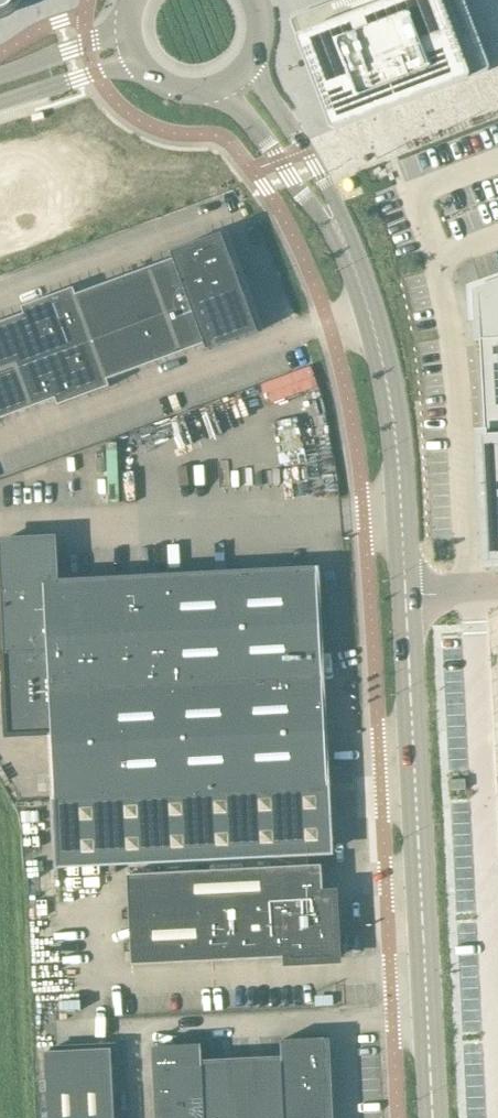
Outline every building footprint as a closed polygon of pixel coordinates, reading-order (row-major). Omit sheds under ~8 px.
[(6,8),(8,7),(11,6),(12,4),(14,2),(15,0),(0,0),(0,10),(6,8)] [(297,38),(297,40),(298,41),(298,43),(331,127),(331,128),(332,129),(333,129),(334,129),(335,129),(336,129),(383,111),(390,109),(399,105),(463,81),(484,72),(485,72),(486,72),(487,71),(488,70),(489,70),(489,69),(489,68),(490,67),(490,66),(489,66),(489,65),(464,0),(336,0),(335,1),(322,5),(321,6),(320,7),(320,8),(319,9),(319,10),(319,11),(319,12),(320,13),(320,14),(321,15),(321,16),(324,23),(302,33),(300,34),(299,35),(298,36),(298,37),(297,38)] [(57,399),(59,406),(111,386),(108,379),(116,376),(205,343),(208,350),(259,331),(222,232),(171,252),(173,259),(116,280),(76,295),(74,288),(22,307),(25,314),(0,323),(0,420),(57,399)] [(472,289),(474,310),(474,321),(479,321),(486,435),(480,435),(481,440),(497,439),(497,280),(472,289)] [(481,440),(483,478),(497,478),(497,439),(481,440)] [(483,478),(485,517),(497,516),(497,478),(483,478)] [(485,517),(488,562),(497,562),(497,516),(485,517)] [(0,541),(0,563),(5,653),(8,734),(53,732),(56,798),(59,863),(132,860),(331,850),(327,786),(318,572),(66,583),(63,538),(0,541)] [(466,778),(449,779),(450,789),(466,788),(466,778)] [(322,864),(128,873),(132,964),(291,956),(291,957),(293,957),(293,959),(336,957),(335,933),(331,933),(331,919),(334,919),(333,895),(324,895),(322,864)] [(283,1083),(327,1081),(326,1067),(324,1067),(324,1057),(326,1057),(325,1037),(281,1040),(283,1062),(282,1062),(283,1083)] [(160,1077),(160,1089),(203,1087),(202,1066),(203,1066),(202,1044),(158,1047),(159,1067),(161,1067),(162,1077),(160,1077)] [(47,1052),(49,1117),(115,1117),(112,1049),(47,1052)] [(256,1063),(258,1117),(285,1117),(283,1083),(282,1062),(256,1063)] [(229,1065),(231,1117),(258,1117),(256,1063),(229,1065)] [(203,1066),(202,1066),(203,1087),(204,1109),(205,1117),(231,1117),(229,1065),(203,1066)] [(325,1096),(328,1096),(327,1081),(283,1083),(285,1117),(327,1117),(325,1096)] [(160,1089),(161,1111),(204,1109),(203,1087),(160,1089)] [(161,1111),(162,1117),(205,1117),(204,1109),(161,1111)]
